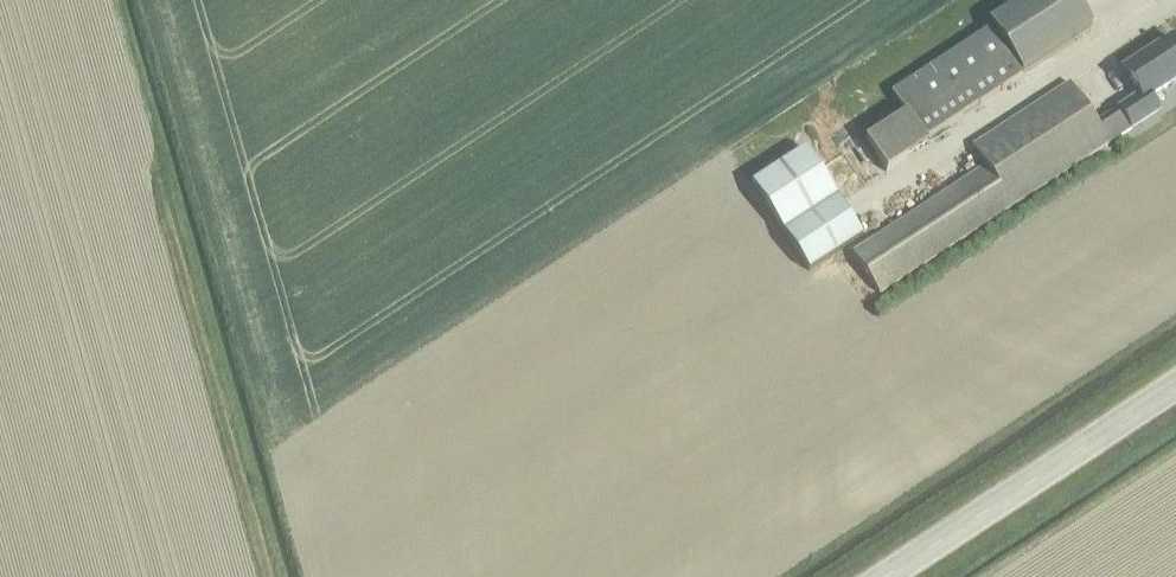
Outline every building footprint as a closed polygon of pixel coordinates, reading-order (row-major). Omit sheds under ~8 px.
[(1021,72),(1090,27),(1073,0),(1020,0),(988,22),(1021,72)] [(904,114),(864,140),(885,172),(927,145),(924,141),(1020,78),(988,29),(890,93),(904,114)] [(1148,99),(1175,80),(1175,48),(1170,39),(1122,69),(1139,95),(1095,124),(1069,83),(971,147),(984,167),(852,254),(878,294),(1108,144),(1157,112),(1148,99)] [(750,184),(807,272),(861,237),(804,150),(750,184)]
